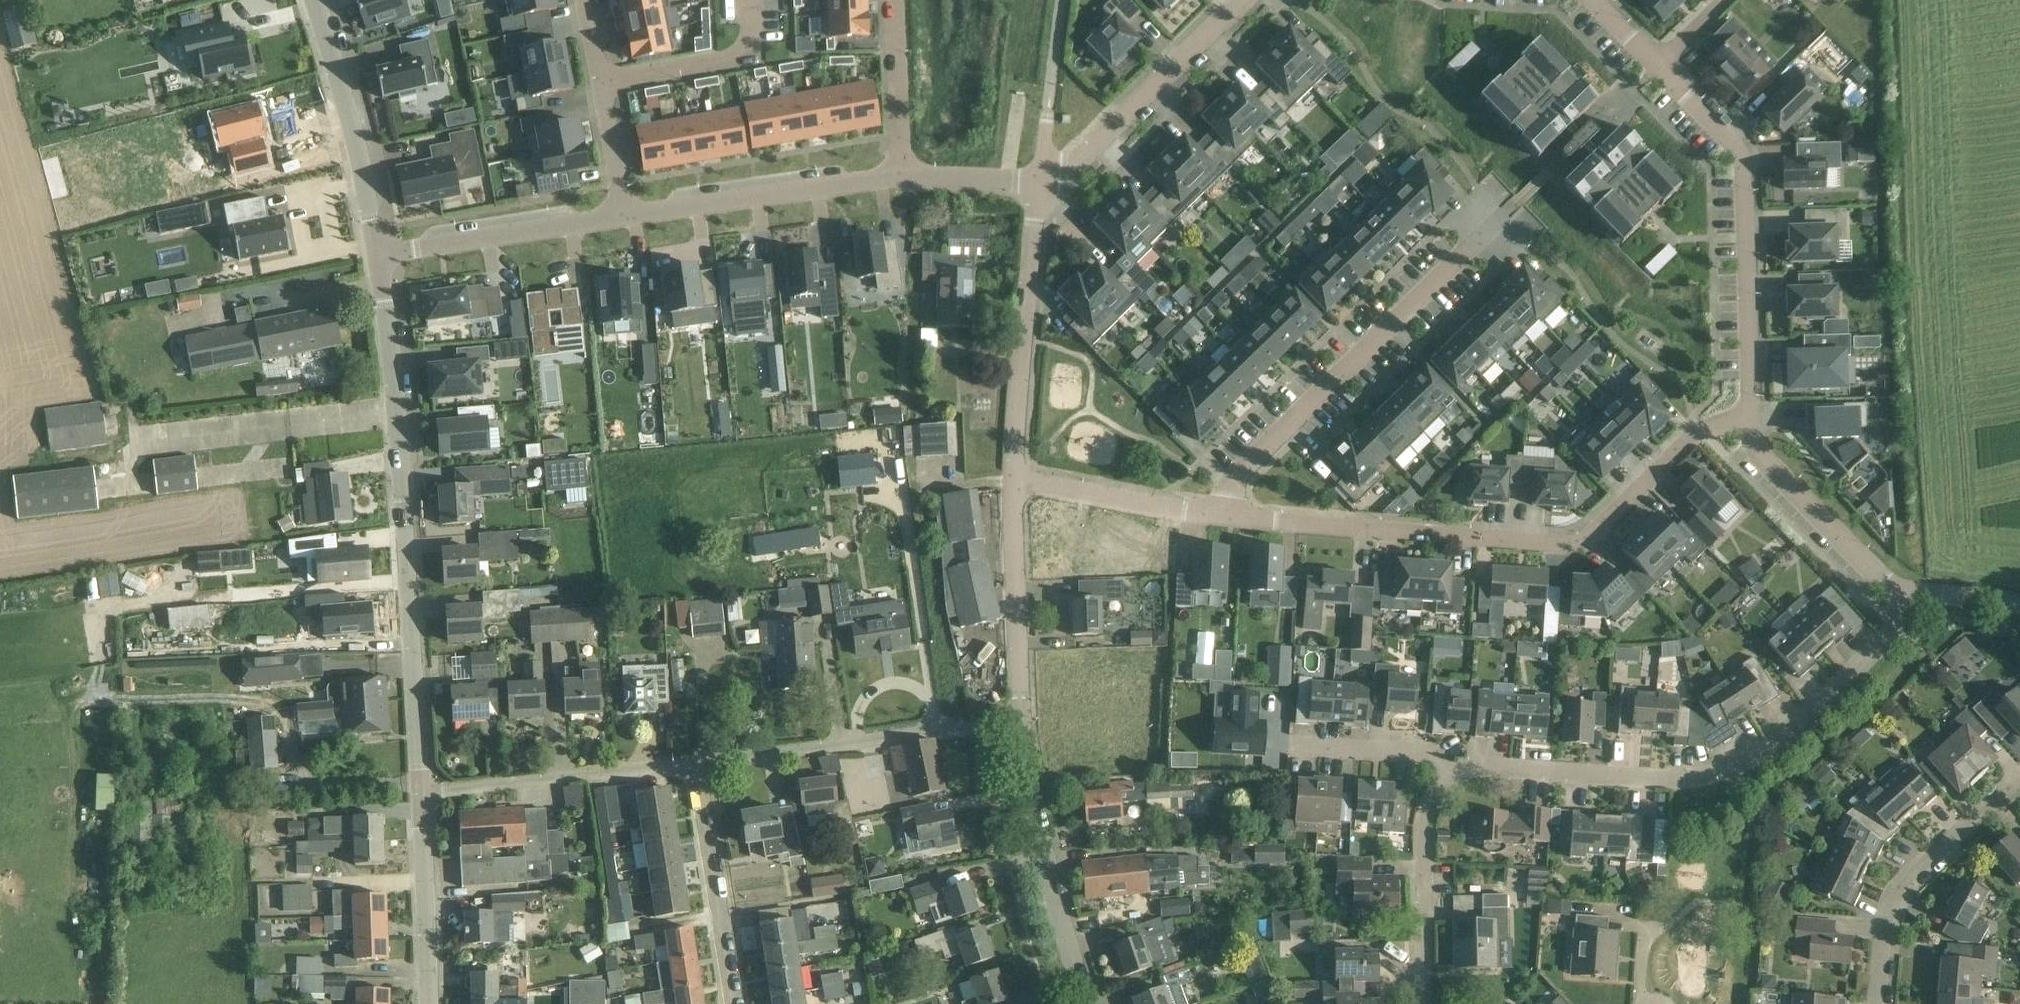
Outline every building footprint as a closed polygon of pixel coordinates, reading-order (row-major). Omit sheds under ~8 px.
[(357,2),(366,31),(410,17),(405,0),(365,0),(357,2)] [(509,19),(500,21),(503,34),(527,29),(525,17),(556,10),(554,0),(506,0),(509,19)] [(624,18),(665,10),(665,11),(670,10),(668,0),(620,0),(624,18)] [(801,0),(793,0),(794,9),(802,9),(801,0)] [(824,17),(824,18),(866,16),(866,0),(824,0),(824,17)] [(1127,0),(1113,0),(1103,10),(1114,20),(1088,45),(1090,48),(1088,50),(1098,60),(1100,58),(1110,68),(1113,65),(1116,68),(1126,57),(1124,55),(1137,42),(1125,30),(1141,15),(1127,0)] [(1149,3),(1151,0),(1162,11),(1167,7),(1170,11),(1181,0),(1146,0),(1149,3)] [(1647,6),(1644,9),(1654,19),(1657,17),(1663,22),(1686,0),(1643,0),(1642,1),(1647,6)] [(2,13),(12,53),(37,47),(27,7),(2,13)] [(665,10),(624,18),(628,39),(669,31),(665,11),(665,10)] [(701,11),(701,23),(709,23),(709,11),(701,11)] [(202,25),(199,12),(179,16),(182,29),(202,25)] [(826,40),(834,40),(867,39),(866,16),(824,18),(824,17),(820,17),(821,40),(826,40)] [(1733,21),(1706,47),(1716,57),(1706,67),(1716,77),(1712,80),(1721,90),(1725,86),(1738,100),(1768,70),(1737,39),(1744,32),(1733,21)] [(702,39),(696,39),(697,54),(710,52),(710,35),(709,23),(701,23),(702,35),(702,39)] [(229,24),(181,34),(181,37),(185,36),(192,69),(189,69),(189,72),(201,69),(204,68),(206,78),(203,78),(203,81),(252,70),(252,67),(248,68),(241,36),(244,35),(244,33),(232,35),(228,36),(226,26),(230,26),(229,24)] [(1351,74),(1319,42),(1309,52),(1288,30),(1270,48),(1271,49),(1272,48),(1312,89),(1327,75),(1338,87),(1351,74)] [(1826,30),(1807,52),(1843,84),(1862,62),(1826,30)] [(669,31),(628,39),(633,61),(674,53),(669,31)] [(506,50),(531,45),(528,33),(503,38),(506,50)] [(834,40),(826,40),(827,52),(835,52),(834,40)] [(403,65),(376,72),(382,99),(399,95),(400,99),(416,95),(415,91),(427,88),(427,87),(438,85),(428,41),(399,48),(403,65)] [(1541,44),(1538,42),(1519,60),(1522,63),(1520,65),(1519,64),(1502,81),(1503,81),(1501,83),(1498,80),(1479,99),(1482,101),(1485,98),(1493,107),(1490,110),(1510,130),(1513,128),(1522,137),(1519,140),(1538,159),(1597,102),(1578,83),(1575,86),(1566,76),(1569,73),(1549,52),(1546,55),(1538,47),(1541,44)] [(525,75),(567,67),(563,43),(521,52),(525,74),(525,75)] [(1479,51),(1471,43),(1448,65),(1456,74),(1479,51)] [(1272,48),(1271,49),(1260,60),(1262,62),(1257,67),(1275,85),(1265,95),(1285,115),(1286,115),(1312,89),(1272,48)] [(842,67),(842,59),(829,60),(830,68),(842,67)] [(842,59),(842,67),(854,67),(853,59),(842,59)] [(790,65),(792,73),(804,71),(802,63),(790,65)] [(792,73),(790,65),(779,68),(780,75),(792,73)] [(525,75),(511,78),(516,101),(518,114),(543,109),(541,96),(572,90),(567,67),(525,75)] [(767,78),(765,70),(754,72),(755,80),(767,78)] [(1763,113),(1783,134),(1795,122),(1799,125),(1811,113),(1808,109),(1820,97),(1800,76),(1784,92),(1784,93),(1779,97),(1763,113)] [(706,81),(707,88),(719,86),(718,78),(706,81)] [(707,88),(706,81),(694,83),(695,91),(707,88)] [(846,89),(853,131),(879,127),(872,84),(846,89)] [(1230,89),(1218,101),(1251,135),(1252,134),(1267,119),(1281,133),(1292,121),(1286,115),(1285,115),(1265,95),(1255,104),(1237,86),(1232,91),(1230,89)] [(668,87),(656,89),(658,97),(669,95),(668,87)] [(658,97),(656,89),(644,92),(646,99),(658,97)] [(821,93),(829,136),(853,131),(846,89),(821,93)] [(829,136),(821,93),(796,98),(804,140),(829,136)] [(804,140),(796,98),(771,102),(779,144),(804,140)] [(1220,138),(1211,147),(1231,168),(1258,141),(1252,134),(1251,135),(1218,101),(1206,112),(1208,115),(1203,120),(1220,138)] [(779,144),(771,102),(746,107),(753,149),(779,144)] [(257,107),(254,108),(253,108),(252,104),(251,104),(252,109),(239,112),(214,118),(222,147),(234,144),(236,150),(231,151),(237,174),(268,166),(262,143),(255,145),(254,139),(264,136),(257,107)] [(473,110),(464,112),(467,125),(476,123),(473,110)] [(712,116),(720,158),(746,154),(738,111),(712,116)] [(688,120),(695,163),(720,158),(712,116),(688,120)] [(527,134),(531,157),(583,146),(578,123),(547,129),(544,117),(520,122),(522,135),(527,134)] [(1378,128),(1368,117),(1356,129),(1366,139),(1378,128)] [(663,125),(670,167),(695,163),(688,120),(663,125)] [(670,167),(663,125),(637,129),(645,172),(670,167)] [(1598,135),(1589,126),(1569,145),(1570,146),(1562,154),(1562,155),(1561,156),(1561,157),(1561,159),(1562,160),(1563,161),(1564,161),(1565,162),(1566,162),(1567,162),(1568,161),(1577,153),(1578,154),(1598,135)] [(1640,147),(1622,128),(1563,185),(1581,204),(1584,201),(1594,211),(1591,214),(1611,235),(1614,232),(1622,240),(1619,243),(1621,246),(1640,227),(1638,225),(1640,223),(1657,207),(1657,206),(1659,204),(1661,207),(1680,189),(1678,186),(1675,189),(1667,181),(1670,178),(1650,157),(1647,160),(1637,150),(1640,147)] [(460,197),(457,184),(455,175),(481,169),(473,133),(451,137),(452,145),(431,149),(434,161),(398,169),(406,208),(460,197)] [(1348,155),(1360,144),(1351,134),(1338,146),(1348,155)] [(1176,142),(1164,153),(1204,194),(1231,168),(1211,147),(1201,157),(1183,139),(1178,144),(1176,142)] [(1364,170),(1379,156),(1366,143),(1351,157),(1364,170)] [(1797,161),(1784,162),(1784,191),(1825,189),(1824,171),(1841,170),(1840,144),(1796,145),(1797,161)] [(588,170),(583,146),(531,157),(539,197),(561,193),(558,176),(588,170)] [(1430,211),(1433,214),(1451,196),(1433,177),(1442,168),(1423,149),(1413,159),(1420,166),(1404,181),(1404,182),(1431,210),(1430,211)] [(1848,151),(1848,164),(1874,163),(1874,151),(1848,151)] [(1176,221),(1204,194),(1164,153),(1152,165),(1154,167),(1149,172),(1166,190),(1156,200),(1176,221)] [(43,161),(53,200),(70,195),(59,156),(43,161)] [(1319,161),(1326,167),(1319,173),(1326,180),(1337,170),(1323,156),(1319,161)] [(1404,181),(1400,177),(1385,192),(1416,224),(1430,211),(1431,210),(1404,182),(1404,181)] [(1335,197),(1344,189),(1336,181),(1327,189),(1335,197)] [(1109,206),(1149,247),(1150,246),(1176,221),(1156,200),(1147,209),(1129,191),(1124,197),(1121,194),(1109,206)] [(1370,206),(1402,239),(1416,224),(1385,192),(1370,206)] [(1319,210),(1329,201),(1323,194),(1313,203),(1319,210)] [(265,198),(224,206),(230,235),(234,234),(239,261),(290,251),(283,217),(269,220),(265,220),(264,213),(268,213),(265,198)] [(1312,205),(1301,215),(1309,224),(1320,213),(1312,205)] [(163,235),(211,226),(206,206),(159,215),(163,235)] [(1100,220),(1094,225),(1108,239),(1125,257),(1116,266),(1124,275),(1135,265),(1136,266),(1153,249),(1150,246),(1149,247),(1109,206),(1098,217),(1100,220)] [(1356,221),(1387,253),(1402,239),(1370,206),(1356,221)] [(1846,242),(1846,239),(1845,212),(1813,213),(1813,229),(1789,229),(1790,246),(1786,246),(1787,261),(1790,260),(1790,263),(1836,262),(1836,242),(1846,242)] [(1872,226),(1872,213),(1861,213),(1862,226),(1872,226)] [(1263,229),(1270,236),(1283,223),(1276,216),(1263,229)] [(1387,253),(1356,221),(1341,235),(1372,267),(1387,253)] [(1283,233),(1291,241),(1299,234),(1291,225),(1283,233)] [(949,276),(953,276),(953,295),(957,295),(958,328),(973,328),(973,327),(985,327),(985,309),(973,309),(974,257),(989,257),(990,227),(949,226),(948,254),(949,276)] [(870,233),(850,236),(856,281),(875,278),(877,291),(898,288),(898,287),(902,287),(896,248),(883,249),(882,244),(881,238),(871,239),(870,233)] [(1275,240),(1285,250),(1292,243),(1291,241),(1283,233),(1275,240)] [(1341,235),(1326,249),(1358,281),(1372,267),(1341,235)] [(1668,247),(1645,269),(1653,278),(1677,255),(1668,247)] [(796,255),(785,256),(790,299),(819,296),(822,319),(838,318),(834,276),(818,277),(815,249),(796,250),(796,255)] [(1312,263),(1343,295),(1358,281),(1326,249),(1312,263)] [(957,295),(953,295),(953,276),(949,276),(948,254),(922,254),(922,283),(937,283),(937,328),(958,328),(957,295)] [(1231,255),(1221,264),(1231,274),(1240,264),(1231,255)] [(745,265),(727,267),(733,325),(736,324),(766,321),(768,321),(766,300),(775,299),(772,266),(762,267),(762,263),(752,265),(745,265)] [(1294,280),(1325,313),(1343,295),(1312,263),(1294,280)] [(1135,265),(1124,275),(1144,296),(1145,295),(1155,285),(1135,265)] [(667,292),(663,293),(665,308),(669,308),(670,315),(672,314),(714,308),(717,308),(712,272),(697,274),(696,271),(696,267),(687,268),(664,271),(667,292)] [(1078,280),(1077,281),(1117,322),(1144,296),(1124,275),(1114,285),(1106,276),(1097,267),(1091,272),(1089,269),(1078,280)] [(1247,267),(1240,274),(1249,284),(1257,277),(1247,267)] [(1219,285),(1229,275),(1223,269),(1213,279),(1219,285)] [(1504,287),(1507,290),(1538,322),(1541,325),(1569,298),(1550,279),(1540,288),(1522,269),(1504,287)] [(1823,321),(1823,318),(1836,318),(1835,290),(1830,290),(1830,276),(1799,277),(1800,291),(1788,291),(1788,303),(1787,303),(1787,314),(1788,314),(1788,319),(1807,319),(1807,321),(1823,321)] [(601,280),(600,280),(603,324),(604,338),(609,337),(609,336),(605,336),(604,324),(635,321),(637,335),(641,335),(637,277),(636,277),(636,278),(610,280),(601,281),(601,280)] [(1090,349),(1117,322),(1077,281),(1078,280),(1077,279),(1059,297),(1080,318),(1070,328),(1090,349)] [(199,287),(197,280),(176,284),(177,292),(178,294),(199,290),(199,287)] [(167,282),(146,286),(148,297),(169,293),(167,282)] [(424,302),(420,302),(423,318),(426,318),(427,324),(470,317),(468,303),(487,301),(489,318),(503,316),(498,289),(483,291),(482,287),(423,296),(424,302)] [(1287,287),(1269,304),(1301,337),(1318,319),(1287,287)] [(558,346),(583,343),(585,343),(580,300),(571,301),(570,292),(562,293),(562,290),(546,292),(546,293),(526,295),(531,334),(536,334),(538,354),(540,354),(540,353),(558,351),(558,346)] [(1507,290),(1493,303),(1524,336),(1538,322),(1507,290)] [(1211,302),(1219,311),(1229,301),(1221,293),(1211,302)] [(1139,301),(1144,305),(1149,300),(1144,296),(1139,301)] [(510,302),(512,318),(523,316),(521,300),(510,302)] [(1493,303),(1478,318),(1503,343),(1510,350),(1524,336),(1493,303)] [(1286,351),(1301,337),(1269,304),(1255,319),(1286,351)] [(194,377),(284,359),(342,347),(334,308),(276,320),(186,337),(194,377)] [(238,324),(251,321),(248,309),(235,311),(238,324)] [(1204,309),(1196,316),(1205,326),(1213,319),(1204,309)] [(1489,357),(1503,343),(1478,318),(1464,332),(1489,357)] [(1203,329),(1194,319),(1182,330),(1192,340),(1203,329)] [(1271,365),(1286,351),(1255,319),(1240,333),(1271,365)] [(1172,340),(1180,348),(1189,338),(1181,330),(1172,340)] [(1495,365),(1489,357),(1464,332),(1449,346),(1474,372),(1481,379),(1495,365)] [(1225,348),(1231,354),(1232,354),(1257,379),(1271,365),(1240,333),(1225,348)] [(1850,336),(1814,337),(1804,337),(1805,357),(1790,357),(1790,364),(1787,364),(1787,382),(1791,382),(1791,388),(1811,388),(1811,391),(1838,391),(1838,387),(1843,387),(1842,357),(1851,357),(1850,336)] [(1879,338),(1867,338),(1867,350),(1879,350),(1879,338)] [(1168,347),(1161,340),(1149,354),(1156,360),(1168,347)] [(527,357),(525,341),(504,343),(505,359),(527,357)] [(1571,357),(1581,366),(1595,352),(1586,342),(1571,357)] [(457,363),(429,366),(432,398),(480,394),(477,363),(489,362),(488,346),(455,349),(457,363)] [(659,385),(656,346),(642,347),(644,378),(645,378),(645,376),(657,375),(658,384),(656,384),(656,385),(659,385)] [(1137,363),(1146,353),(1139,346),(1130,355),(1137,363)] [(1431,363),(1456,389),(1474,372),(1449,346),(1431,363)] [(772,382),(784,380),(780,348),(769,350),(772,382)] [(1549,362),(1557,371),(1564,364),(1571,357),(1563,348),(1549,362)] [(1232,354),(1231,354),(1218,367),(1217,368),(1242,393),(1257,379),(1232,354)] [(1567,380),(1581,366),(1571,357),(1564,364),(1557,371),(1567,380)] [(1242,393),(1217,368),(1218,367),(1211,361),(1196,375),(1227,408),(1242,393)] [(1548,362),(1540,370),(1547,377),(1555,369),(1548,362)] [(1425,370),(1407,387),(1438,420),(1456,402),(1425,370)] [(1541,382),(1529,370),(1517,382),(1529,394),(1541,382)] [(1613,399),(1616,402),(1647,434),(1650,437),(1668,420),(1650,401),(1659,392),(1640,373),(1613,399)] [(1560,374),(1552,382),(1559,390),(1567,382),(1560,374)] [(1213,421),(1227,408),(1196,375),(1182,389),(1181,390),(1213,422),(1213,421)] [(1499,398),(1507,406),(1521,391),(1514,383),(1499,398)] [(1216,424),(1213,421),(1213,422),(1181,390),(1182,389),(1179,386),(1152,413),(1171,432),(1180,423),(1198,442),(1216,424)] [(1424,434),(1438,420),(1407,387),(1392,401),(1424,434)] [(1555,397),(1548,390),(1546,388),(1539,395),(1548,404),(1555,397)] [(1499,413),(1507,406),(1499,398),(1497,396),(1490,403),(1499,413)] [(1392,401),(1377,415),(1409,448),(1424,434),(1392,401)] [(1616,402),(1602,416),(1633,448),(1647,434),(1616,402)] [(101,403),(45,411),(51,452),(107,444),(101,403)] [(1866,406),(1805,407),(1806,431),(1816,431),(1816,441),(1821,441),(1821,448),(1845,477),(1868,457),(1861,449),(1853,440),(1858,440),(1858,430),(1860,430),(1866,430),(1866,406)] [(459,422),(438,424),(441,455),(489,451),(486,421),(495,421),(494,407),(458,410),(459,422)] [(901,409),(893,410),(895,424),(902,423),(901,409)] [(1506,421),(1522,435),(1524,420),(1515,412),(1506,421)] [(1377,415),(1363,430),(1388,455),(1394,462),(1409,448),(1377,415)] [(722,437),(731,436),(728,416),(720,417),(722,437)] [(1633,448),(1602,416),(1587,431),(1593,437),(1594,437),(1619,462),(1633,448)] [(844,417),(835,418),(836,429),(846,428),(844,417)] [(957,457),(956,425),(913,428),(915,459),(957,457)] [(1573,449),(1591,436),(1585,428),(1567,441),(1573,449)] [(1373,469),(1374,469),(1388,455),(1363,430),(1349,443),(1348,444),(1373,469)] [(1464,432),(1462,430),(1455,437),(1464,447),(1472,440),(1464,432)] [(1589,475),(1593,471),(1601,480),(1619,462),(1594,437),(1593,437),(1572,458),(1589,475)] [(543,456),(568,454),(567,440),(542,442),(543,456)] [(1356,505),(1383,479),(1374,469),(1373,469),(1348,444),(1349,443),(1346,440),(1328,458),(1346,477),(1337,486),(1356,505)] [(1432,462),(1440,470),(1449,461),(1441,453),(1432,462)] [(872,456),(837,459),(840,488),(874,485),(872,456)] [(158,495),(198,491),(194,457),(154,462),(158,495)] [(1507,459),(1506,473),(1470,470),(1470,474),(1466,474),(1466,486),(1469,487),(1468,502),(1472,502),(1472,507),(1487,508),(1487,503),(1505,505),(1507,485),(1520,486),(1522,460),(1507,459)] [(545,464),(548,492),(587,488),(585,460),(545,464)] [(1566,509),(1566,505),(1570,505),(1572,490),(1575,490),(1576,478),(1572,478),(1573,473),(1552,472),(1553,462),(1522,460),(1520,486),(1534,487),(1533,507),(1551,508),(1566,509)] [(1418,475),(1427,484),(1436,475),(1427,466),(1418,475)] [(526,477),(525,468),(509,469),(510,479),(526,477)] [(481,471),(482,488),(483,497),(511,495),(510,479),(509,469),(481,471)] [(19,521),(100,511),(95,470),(14,480),(19,521)] [(1687,527),(1707,549),(1723,534),(1710,521),(1732,500),(1703,470),(1677,495),(1698,516),(1687,527)] [(315,507),(318,525),(352,521),(347,477),(331,479),(317,480),(320,507),(315,507)] [(1890,511),(1888,483),(1868,501),(1883,517),(1890,511)] [(438,524),(442,523),(442,526),(472,524),(470,498),(483,497),(482,488),(440,491),(441,508),(437,508),(438,524)] [(1400,498),(1411,509),(1420,500),(1409,489),(1400,498)] [(984,561),(975,494),(944,497),(933,499),(941,547),(946,611),(948,619),(958,616),(961,628),(1000,619),(986,561),(984,561)] [(1402,517),(1411,509),(1400,498),(1399,497),(1382,513),(1384,515),(1402,517)] [(1432,501),(1419,503),(1421,516),(1435,514),(1432,501)] [(1863,516),(1870,509),(1865,504),(1858,510),(1863,516)] [(1646,525),(1639,532),(1673,567),(1684,557),(1692,564),(1707,549),(1687,527),(1675,515),(1674,516),(1681,523),(1673,531),(1657,515),(1655,516),(1651,513),(1642,522),(1646,525)] [(296,529),(289,517),(277,523),(284,535),(296,529)] [(756,558),(819,547),(818,531),(753,541),(756,558)] [(478,582),(477,563),(519,560),(517,532),(478,535),(479,550),(444,552),(446,585),(478,582)] [(520,544),(550,542),(549,532),(520,534),(520,544)] [(1621,550),(1637,566),(1629,574),(1647,593),(1673,567),(1639,532),(1632,539),(1628,536),(1619,545),(1622,548),(1621,550)] [(319,559),(321,583),(369,579),(366,549),(338,551),(337,535),(288,542),(290,561),(306,560),(319,559)] [(1177,576),(1176,608),(1193,608),(1194,592),(1225,594),(1227,548),(1195,547),(1194,577),(1177,576)] [(239,571),(237,551),(196,554),(198,574),(239,571)] [(1252,551),(1250,594),(1252,594),(1279,595),(1279,609),(1295,610),(1296,580),(1281,579),(1282,552),(1252,551)] [(1761,574),(1753,562),(1740,570),(1748,583),(1761,574)] [(1373,574),(1371,602),(1381,603),(1380,611),(1405,613),(1406,601),(1422,602),(1424,564),(1404,563),(1397,567),(1396,575),(1383,574),(1373,574)] [(1424,564),(1422,602),(1436,604),(1435,614),(1461,616),(1463,581),(1449,580),(1450,572),(1444,566),(1424,564)] [(1545,604),(1547,570),(1493,567),(1491,586),(1479,585),(1477,608),(1490,609),(1491,597),(1527,600),(1527,603),(1545,604)] [(1604,567),(1591,579),(1606,620),(1609,616),(1616,623),(1631,609),(1647,593),(1629,574),(1620,583),(1604,567)] [(1304,619),(1304,631),(1321,632),(1322,620),(1323,604),(1348,606),(1351,606),(1352,588),(1353,575),(1323,573),(1322,583),(1307,582),(1304,619)] [(1580,618),(1606,620),(1591,579),(1573,578),(1571,601),(1558,600),(1557,627),(1579,628),(1580,618)] [(1072,601),(1073,636),(1101,635),(1100,603),(1123,603),(1123,582),(1078,583),(1079,601),(1072,601)] [(846,583),(830,586),(830,587),(833,614),(834,614),(836,627),(852,625),(857,655),(911,647),(906,617),(904,603),(850,611),(846,586),(846,583)] [(1740,593),(1731,583),(1711,602),(1721,612),(1740,593)] [(1765,591),(1759,583),(1750,591),(1757,598),(1765,591)] [(829,587),(807,590),(811,618),(833,615),(829,587)] [(485,608),(448,610),(450,644),(482,641),(481,623),(507,622),(507,616),(521,615),(520,600),(558,599),(557,590),(520,592),(484,594),(485,608)] [(344,594),(305,597),(306,619),(307,619),(324,618),(325,640),(348,639),(347,635),(373,633),(371,605),(356,606),(345,607),(344,594)] [(1813,610),(1797,625),(1823,652),(1838,638),(1841,642),(1852,632),(1836,615),(1820,597),(1810,607),(1813,610)] [(689,603),(689,601),(675,603),(678,629),(691,627),(692,636),(725,632),(722,599),(689,603)] [(208,606),(168,611),(170,631),(210,626),(208,606)] [(607,612),(596,612),(597,624),(608,624),(607,612)] [(587,640),(586,613),(551,615),(552,643),(587,640)] [(1717,619),(1723,633),(1737,627),(1731,613),(1717,619)] [(551,615),(532,616),(534,644),(552,643),(551,615)] [(1690,617),(1680,627),(1691,638),(1701,628),(1690,617)] [(1371,653),(1372,620),(1352,619),(1350,652),(1371,653)] [(774,654),(778,654),(781,692),(817,689),(812,622),(762,626),(764,654),(774,653),(774,654)] [(1810,670),(1807,666),(1823,652),(1797,625),(1782,639),(1779,635),(1768,645),(1800,680),(1810,670)] [(1473,626),(1473,639),(1488,640),(1489,627),(1473,626)] [(1157,634),(1152,638),(1152,647),(1164,646),(1163,634),(1157,634)] [(1434,639),(1432,656),(1443,657),(1443,656),(1444,639),(1434,639)] [(1955,673),(1978,653),(1967,639),(1943,659),(1955,673)] [(1503,643),(1503,654),(1515,655),(1516,644),(1503,643)] [(1516,658),(1533,659),(1533,644),(1517,643),(1516,658)] [(1304,658),(1305,649),(1295,648),(1295,657),(1304,658)] [(1076,661),(1077,703),(1117,702),(1116,661),(1122,661),(1122,649),(1092,650),(1092,660),(1076,661)] [(1627,662),(1627,650),(1614,650),(1614,661),(1627,662)] [(1216,652),(1215,667),(1215,682),(1231,683),(1232,653),(1216,652)] [(244,675),(268,673),(269,682),(301,679),(299,655),(268,658),(268,655),(243,657),(244,675)] [(501,718),(498,666),(497,656),(472,658),(474,690),(454,692),(456,723),(474,722),(473,720),(501,718)] [(1269,658),(1267,686),(1287,687),(1289,659),(1269,658)] [(1744,670),(1726,682),(1747,713),(1765,702),(1767,706),(1779,698),(1754,658),(1741,666),(1744,670)] [(684,660),(671,662),(675,693),(687,692),(684,660)] [(1374,665),(1372,697),(1386,698),(1385,709),(1396,709),(1396,715),(1405,716),(1411,711),(1414,676),(1399,675),(1399,667),(1374,665)] [(512,720),(545,718),(543,686),(541,666),(526,667),(527,687),(510,688),(512,720)] [(566,669),(569,717),(602,716),(599,666),(583,667),(583,668),(566,669)] [(646,669),(625,670),(625,684),(627,716),(657,715),(656,705),(667,704),(670,704),(668,668),(660,669),(646,669)] [(327,689),(327,690),(328,705),(388,700),(386,678),(335,683),(332,683),(331,684),(329,685),(328,687),(327,689)] [(1331,722),(1334,683),(1313,682),(1313,679),(1298,678),(1295,725),(1310,726),(1310,721),(1331,722)] [(1210,682),(1209,695),(1232,696),(1231,721),(1216,720),(1214,754),(1263,756),(1264,723),(1257,722),(1258,696),(1233,695),(1234,683),(1210,682)] [(1355,685),(1334,683),(1331,722),(1351,724),(1351,729),(1365,730),(1368,683),(1355,682),(1355,685)] [(1747,713),(1726,682),(1700,699),(1699,704),(1700,706),(1696,709),(1706,749),(1722,739),(1724,743),(1736,735),(1729,725),(1747,713)] [(434,685),(435,695),(442,695),(442,685),(434,685)] [(1445,734),(1445,729),(1467,731),(1470,693),(1448,692),(1449,687),(1434,686),(1430,733),(1445,734)] [(1632,736),(1632,732),(1653,733),(1656,695),(1635,694),(1635,689),(1621,688),(1618,735),(1632,736)] [(1488,738),(1489,733),(1510,734),(1513,697),(1492,695),(1492,690),(1478,689),(1474,736),(1488,738)] [(2010,723),(2019,734),(2019,694),(2018,692),(2007,703),(1996,691),(1974,711),(1996,735),(2010,723)] [(1510,734),(1531,736),(1530,741),(1545,742),(1548,695),(1534,694),(1534,698),(1513,697),(1510,734)] [(1591,745),(1592,720),(1604,720),(1606,695),(1593,694),(1592,705),(1566,704),(1564,744),(1591,745)] [(1678,697),(1656,695),(1653,733),(1674,735),(1673,747),(1688,748),(1691,702),(1678,702),(1678,697)] [(334,720),(344,719),(345,737),(391,733),(388,700),(328,705),(298,707),(299,724),(334,721),(334,720)] [(1960,737),(1950,745),(1982,779),(1990,772),(1989,770),(1998,762),(1979,741),(1988,733),(1968,711),(1950,726),(1960,737)] [(150,905),(172,906),(194,906),(195,817),(183,817),(180,792),(183,792),(174,713),(141,717),(151,797),(153,796),(156,796),(158,817),(153,817),(153,800),(130,800),(129,817),(130,817),(129,905),(150,905)] [(274,718),(248,721),(252,771),(278,768),(274,718)] [(1120,721),(1081,723),(1081,736),(1077,737),(1077,738),(1081,738),(1081,750),(1078,750),(1078,751),(1081,751),(1082,765),(1111,764),(1111,778),(1154,776),(1153,757),(1122,758),(1120,721)] [(1852,741),(1847,745),(1854,754),(1859,749),(1852,741)] [(945,792),(934,743),(891,752),(896,775),(908,773),(913,798),(945,792)] [(1932,762),(1930,759),(1920,767),(1940,789),(1949,781),(1961,795),(1971,786),(1972,788),(1982,779),(1950,745),(1949,747),(1947,746),(1946,746),(1944,745),(1943,745),(1941,746),(1939,746),(1938,747),(1937,748),(1936,749),(1935,750),(1934,751),(1933,753),(1933,754),(1933,756),(1933,757),(1933,759),(1934,760),(1932,762)] [(322,755),(313,748),(304,758),(313,765),(322,755)] [(1172,768),(1183,768),(1183,754),(1172,754),(1172,768)] [(840,757),(823,758),(823,777),(841,776),(840,757)] [(1885,789),(1883,790),(1908,818),(1924,804),(1927,808),(1938,798),(1906,763),(1895,773),(1899,776),(1897,777),(1893,772),(1880,785),(1885,789)] [(1837,777),(1826,766),(1812,780),(1822,791),(1837,777)] [(97,778),(96,813),(114,814),(116,778),(97,778)] [(808,819),(810,830),(834,825),(840,850),(860,845),(851,809),(850,803),(836,804),(834,780),(801,784),(804,808),(805,808),(807,819),(808,819)] [(1310,782),(1309,799),(1323,801),(1321,821),(1320,821),(1320,823),(1315,823),(1315,824),(1317,824),(1316,836),(1336,838),(1337,823),(1349,824),(1351,797),(1339,796),(1340,782),(1320,781),(1313,780),(1313,782),(1310,782)] [(1122,819),(1120,804),(1146,801),(1147,812),(1187,811),(1186,801),(1192,801),(1192,788),(1170,789),(1170,787),(1146,788),(1134,789),(1133,781),(1109,784),(1110,792),(1084,795),(1087,823),(1122,819)] [(1286,814),(1285,833),(1294,833),(1295,822),(1315,824),(1315,823),(1320,823),(1320,821),(1321,821),(1323,801),(1309,799),(1310,782),(1298,781),(1295,815),(1286,814)] [(1278,796),(1278,782),(1264,783),(1265,796),(1278,796)] [(1366,813),(1365,823),(1381,824),(1380,832),(1403,834),(1406,791),(1391,790),(1391,784),(1357,782),(1354,812),(1366,813)] [(1797,794),(1809,807),(1819,799),(1807,785),(1797,794)] [(600,826),(611,824),(622,822),(616,788),(595,792),(596,802),(600,826)] [(1855,809),(1847,816),(1886,845),(1896,836),(1893,832),(1908,818),(1883,790),(1867,804),(1864,801),(1855,809)] [(674,816),(670,791),(637,796),(641,821),(674,816)] [(1664,795),(1654,795),(1654,803),(1664,803),(1664,795)] [(925,806),(901,811),(906,833),(918,831),(920,843),(922,850),(936,847),(936,849),(956,845),(950,813),(935,816),(933,804),(925,806)] [(780,830),(777,812),(777,809),(744,815),(749,846),(761,844),(764,859),(777,857),(788,855),(790,868),(806,866),(803,853),(797,827),(780,830)] [(526,885),(526,886),(551,885),(550,863),(548,863),(545,810),(525,811),(525,810),(460,814),(462,850),(461,850),(463,888),(526,885)] [(1482,838),(1482,844),(1482,849),(1485,851),(1488,854),(1490,853),(1493,854),(1496,855),(1498,854),(1503,852),(1504,851),(1505,846),(1533,847),(1533,843),(1548,844),(1550,810),(1535,810),(1534,818),(1507,817),(1507,814),(1485,813),(1484,818),(1469,817),(1468,838),(1482,838)] [(1586,818),(1587,813),(1572,812),(1569,859),(1583,860),(1584,856),(1604,857),(1607,820),(1586,818)] [(356,842),(383,840),(382,816),(324,818),(324,831),(308,831),(308,843),(345,842),(356,842)] [(674,816),(641,821),(645,846),(678,840),(674,816)] [(1607,820),(1604,857),(1625,859),(1625,863),(1651,865),(1655,818),(1628,816),(1628,821),(1607,820)] [(1842,839),(1832,858),(1866,874),(1876,855),(1880,857),(1886,845),(1847,816),(1837,837),(1842,839)] [(304,838),(304,824),(288,824),(289,838),(304,838)] [(614,850),(611,824),(600,826),(603,852),(614,850)] [(1256,828),(1241,828),(1241,847),(1256,847),(1256,846),(1256,828)] [(1447,833),(1436,833),(1436,845),(1447,845),(1447,833)] [(2013,838),(1993,857),(2019,886),(2019,846),(2013,838)] [(384,864),(383,840),(356,842),(357,865),(384,864)] [(645,846),(633,847),(637,872),(649,870),(682,865),(678,840),(645,846)] [(346,849),(345,842),(308,843),(296,843),(297,855),(324,854),(324,850),(346,849)] [(1351,858),(1360,858),(1360,844),(1351,844),(1351,858)] [(1256,848),(1231,849),(1231,864),(1254,863),(1254,866),(1285,865),(1285,863),(1296,863),(1296,854),(1284,855),(1284,846),(1256,846),(1256,847),(1256,848)] [(603,852),(607,877),(618,875),(614,850),(603,852)] [(1665,877),(1666,853),(1662,853),(1657,853),(1656,877),(1660,877),(1665,877)] [(313,875),(313,856),(297,856),(297,875),(313,875)] [(1146,857),(1145,857),(1083,864),(1087,898),(1150,892),(1146,857)] [(1181,857),(1146,857),(1150,892),(1180,889),(1191,888),(1191,887),(1192,872),(1198,872),(1198,867),(1198,858),(1181,857)] [(1830,900),(1832,897),(1855,908),(1861,895),(1857,893),(1866,874),(1832,858),(1823,876),(1819,874),(1811,891),(1830,900)] [(1354,895),(1354,914),(1381,914),(1381,908),(1398,908),(1397,878),(1372,879),(1372,859),(1336,859),(1336,887),(1337,887),(1337,895),(1354,895)] [(682,865),(649,870),(653,895),(686,890),(682,865)] [(1545,894),(1547,876),(1528,874),(1527,893),(1545,894)] [(618,875),(607,877),(610,901),(621,900),(619,885),(618,875)] [(901,877),(893,879),(895,892),(904,890),(901,877)] [(811,882),(813,898),(829,896),(827,880),(811,882)] [(1989,895),(1965,881),(1946,916),(1955,921),(1947,936),(1959,943),(1980,945),(1990,928),(1975,920),(1989,895)] [(942,882),(912,892),(920,916),(931,912),(936,926),(955,920),(977,913),(968,886),(946,893),(942,882)] [(619,885),(621,900),(630,898),(628,883),(619,885)] [(313,914),(312,887),(283,888),(284,915),(313,914)] [(653,895),(656,919),(690,914),(686,890),(653,895)] [(333,918),(387,916),(386,897),(355,898),(354,891),(332,891),(333,918)] [(1453,921),(1454,944),(1461,944),(1462,970),(1496,969),(1495,943),(1508,942),(1507,896),(1481,897),(1482,921),(1453,921)] [(492,915),(466,915),(467,945),(495,944),(495,943),(514,943),(513,913),(525,912),(525,897),(491,898),(492,915)] [(1190,916),(1189,899),(1164,902),(1166,918),(1190,916)] [(627,940),(621,900),(610,901),(607,902),(612,942),(627,940)] [(1546,915),(1570,917),(1571,903),(1547,902),(1546,915)] [(1202,904),(1194,905),(1195,918),(1208,917),(1208,908),(1202,904)] [(1288,913),(1289,935),(1312,934),(1311,912),(1288,913)] [(324,918),(324,921),(324,932),(324,935),(334,934),(334,932),(357,931),(357,941),(388,940),(387,916),(333,918),(324,918)] [(1607,935),(1608,919),(1576,917),(1571,976),(1614,979),(1617,935),(1607,935)] [(310,935),(324,935),(323,918),(310,918),(310,935)] [(1139,938),(1114,947),(1118,960),(1115,961),(1119,974),(1122,973),(1123,976),(1149,968),(1163,963),(1158,947),(1168,944),(1165,936),(1176,932),(1172,919),(1161,923),(1160,919),(1136,926),(1139,938)] [(1851,965),(1853,939),(1834,938),(1835,923),(1800,920),(1798,943),(1814,945),(1812,962),(1851,965)] [(793,921),(761,926),(764,950),(796,946),(796,945),(793,921)] [(836,939),(834,926),(812,930),(814,942),(836,939)] [(1256,942),(1251,926),(1230,933),(1236,949),(1256,942)] [(994,960),(984,928),(958,937),(954,928),(914,941),(920,959),(943,952),(946,960),(961,954),(966,970),(994,960)] [(671,962),(696,958),(692,931),(634,940),(636,952),(668,947),(671,962)] [(796,946),(764,950),(768,975),(800,970),(798,956),(838,950),(836,939),(814,942),(796,945),(796,946)] [(388,961),(388,940),(357,941),(357,955),(334,956),(335,969),(358,968),(358,962),(388,961)] [(588,966),(604,956),(595,942),(580,952),(588,966)] [(1247,961),(1260,957),(1255,944),(1243,949),(1247,961)] [(1943,961),(1941,986),(1981,990),(1982,978),(1996,979),(1998,951),(1972,949),(1971,964),(1943,961)] [(1334,984),(1359,984),(1379,983),(1378,951),(1322,951),(1322,968),(1334,968),(1334,984)] [(619,970),(617,956),(605,959),(607,972),(619,970)] [(700,985),(696,958),(671,962),(656,964),(661,991),(692,987),(700,985)] [(308,959),(308,977),(321,976),(321,959),(308,959)] [(872,981),(885,976),(879,960),(866,966),(872,981)] [(772,999),(804,993),(800,970),(768,975),(772,999)] [(1134,1003),(1184,1003),(1178,989),(1190,985),(1185,970),(1159,980),(1162,989),(1132,1000),(1134,1003)] [(610,990),(623,988),(620,971),(607,973),(610,990)] [(975,999),(961,1003),(999,1003),(1008,1001),(998,971),(969,981),(975,999)] [(843,974),(821,977),(823,989),(845,986),(843,974)] [(473,975),(473,1002),(499,1002),(527,1002),(528,982),(509,982),(509,987),(498,987),(498,976),(473,975)] [(1778,993),(1779,978),(1763,976),(1762,992),(1778,993)] [(300,995),(325,996),(326,978),(300,977),(300,995)] [(1268,981),(1253,986),(1259,1003),(1277,1003),(1268,981)] [(570,983),(570,1003),(605,1003),(605,983),(570,983)] [(853,985),(855,997),(867,995),(865,983),(853,985)] [(1359,984),(1334,984),(1293,984),(1294,999),(1322,999),(1322,1003),(1379,1003),(1379,1001),(1359,1001),(1359,984)] [(661,991),(624,997),(625,1003),(677,1003),(703,1003),(700,985),(692,987),(661,991)] [(845,986),(823,989),(825,1001),(836,999),(846,998),(845,986)] [(1993,1003),(1980,1003),(1981,990),(1941,986),(1939,1003),(1993,1003)] [(359,992),(347,991),(331,991),(331,1001),(347,1002),(347,1003),(390,1003),(390,992),(359,992)] [(772,999),(772,1003),(805,1003),(804,993),(772,999)] [(1794,1003),(1839,1003),(1840,999),(1794,995),(1794,1003)]
